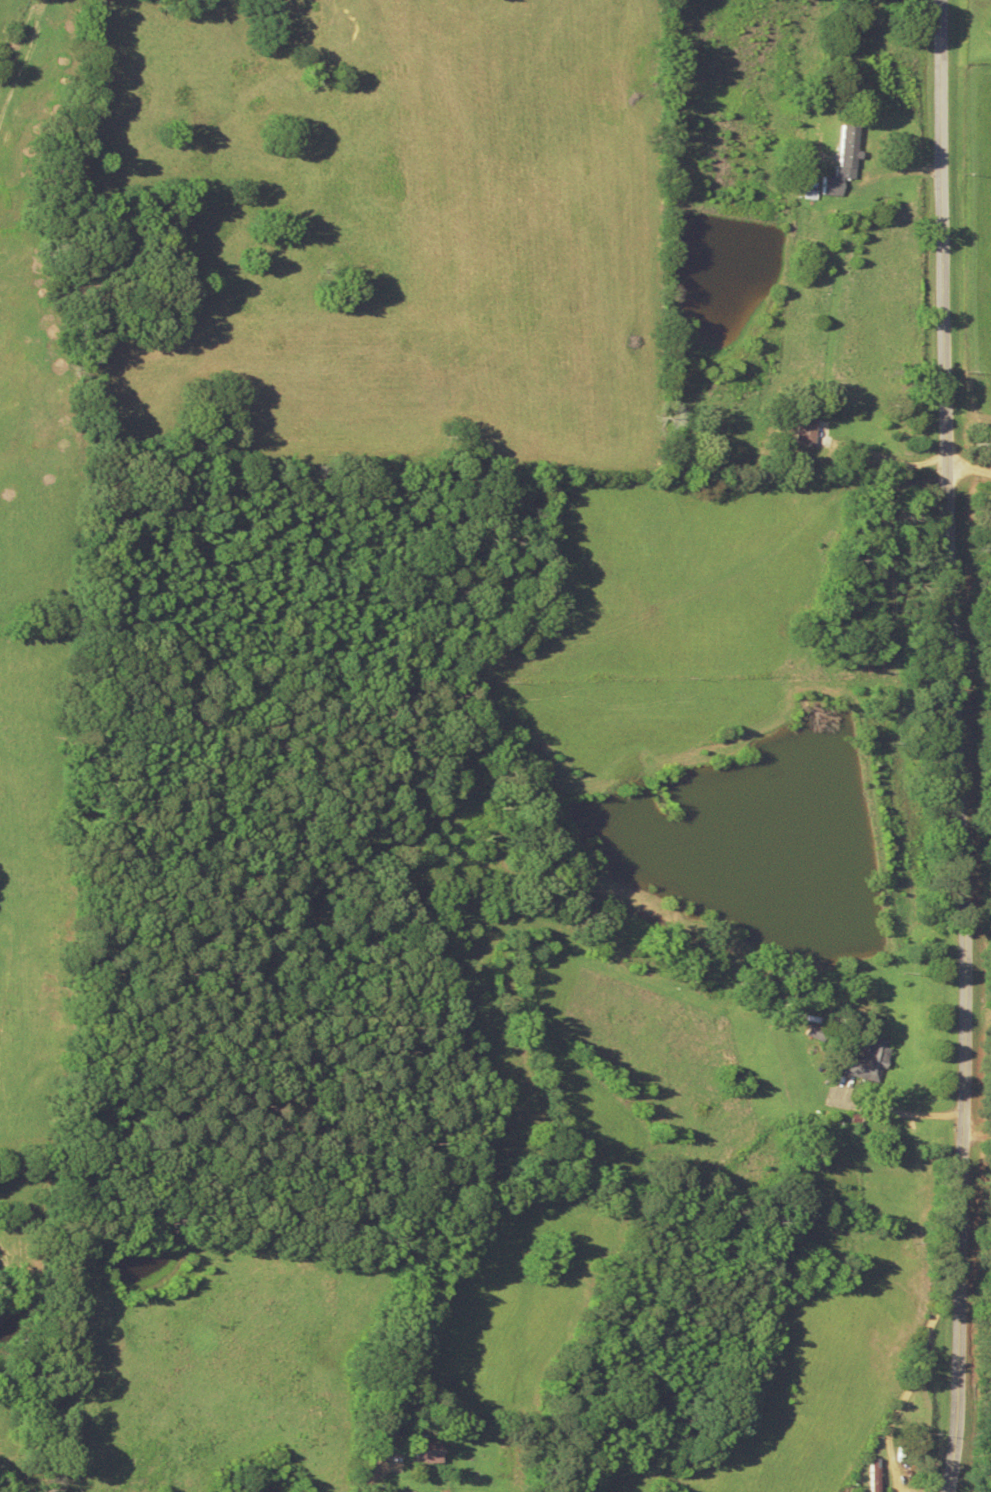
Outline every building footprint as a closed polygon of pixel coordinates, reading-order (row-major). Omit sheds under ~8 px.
[(842,195),(843,177),(856,177),(858,125),(841,124),(839,176),(825,176),(825,194),(842,195)] [(815,444),(817,418),(799,416),(797,443),(815,444)] [(841,1077),(883,1080),(887,1037),(860,1035),(858,1058),(843,1056),(841,1077)] [(443,1458),(443,1443),(421,1443),(421,1458),(443,1458)] [(881,1458),(871,1458),(871,1491),(881,1491),(881,1458)]
